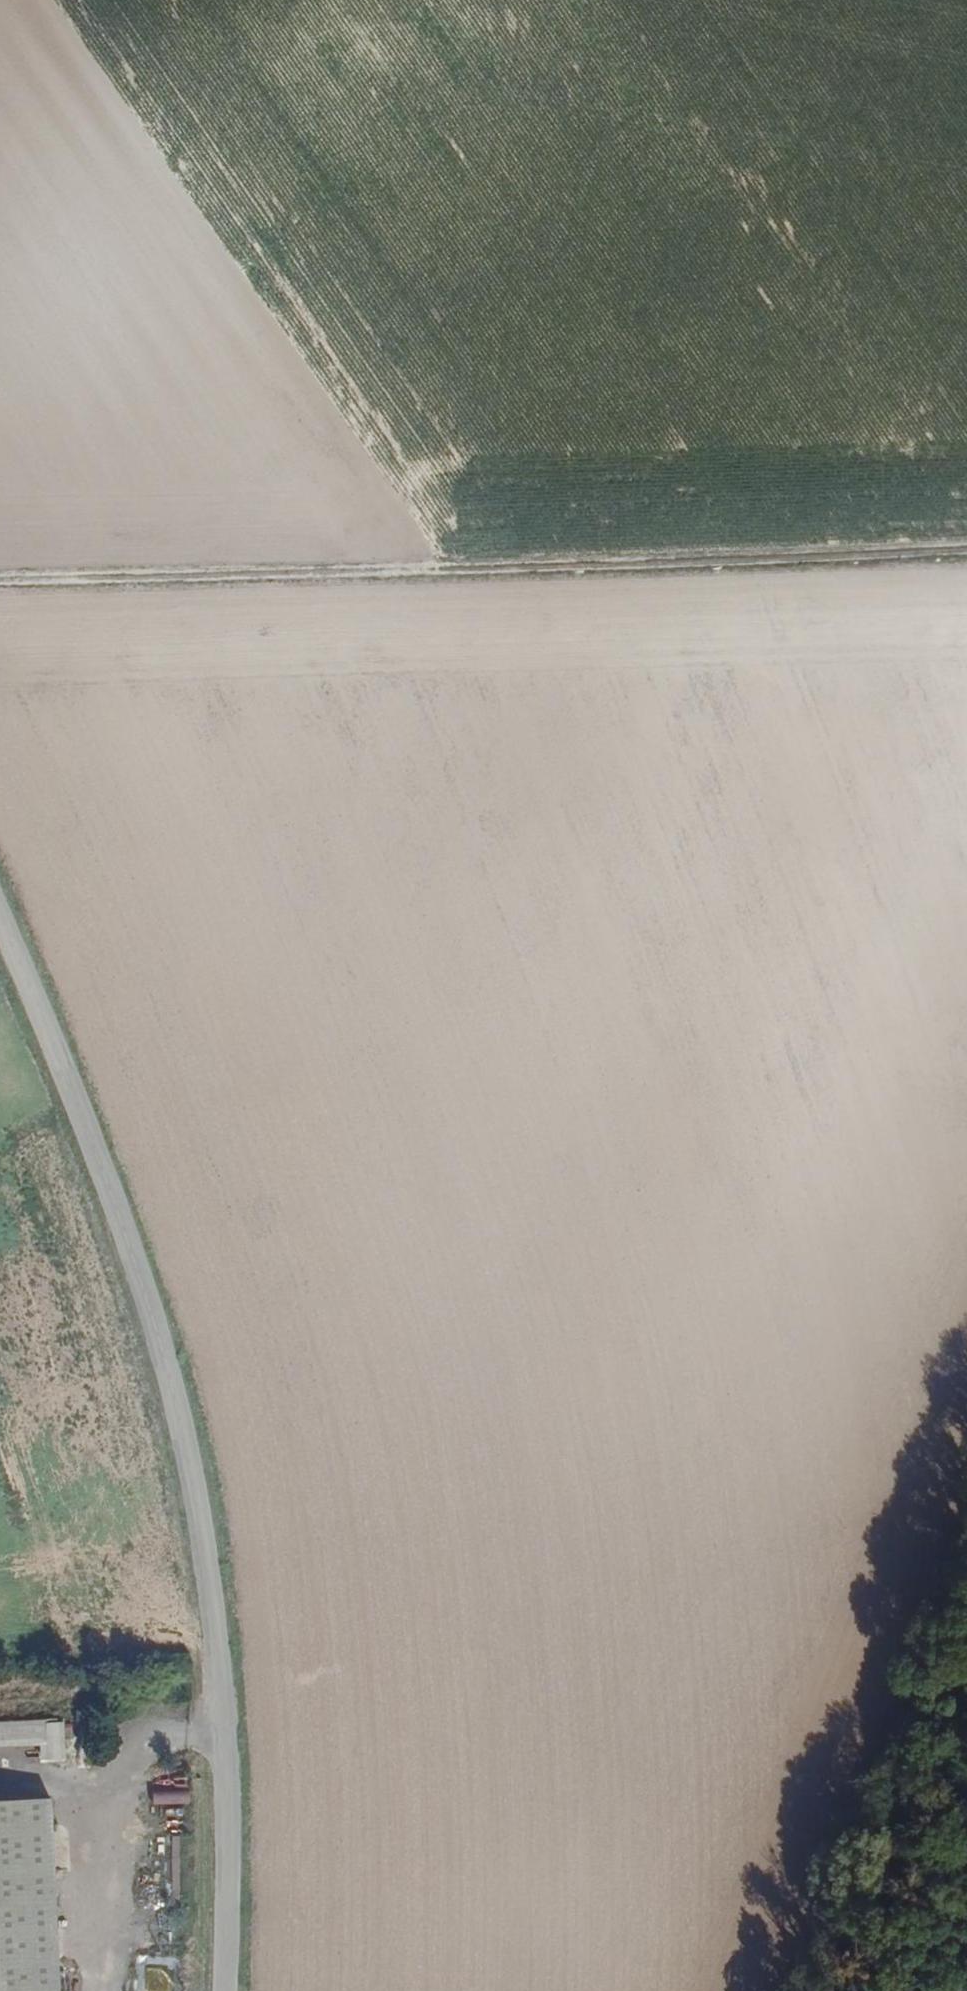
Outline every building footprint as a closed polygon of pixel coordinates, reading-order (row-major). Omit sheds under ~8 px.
[(61,1724),(0,1725),(0,1748),(33,1748),(33,1762),(61,1761),(61,1724)] [(46,1797),(0,1799),(0,1990),(56,1990),(46,1797)] [(164,1986),(171,1973),(143,1959),(136,1972),(164,1986)]
